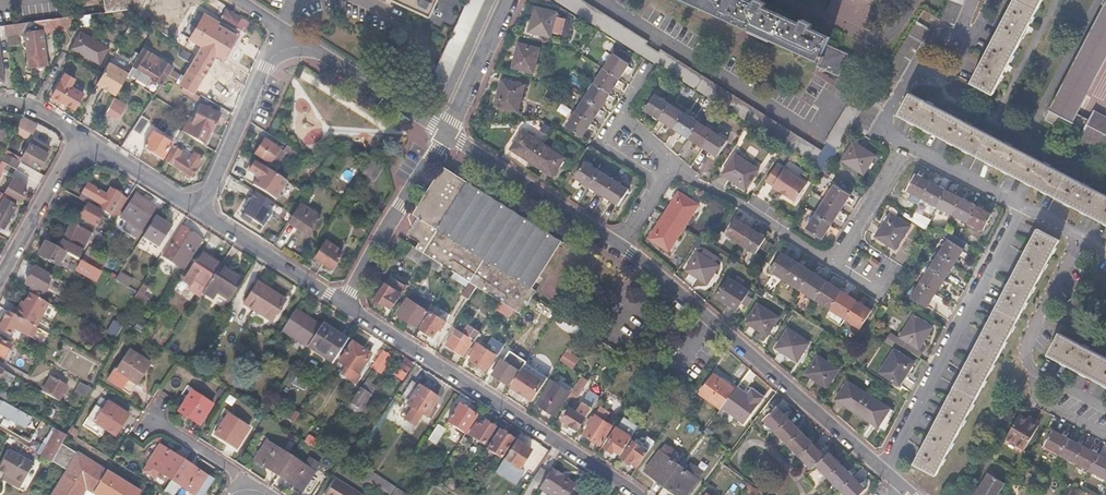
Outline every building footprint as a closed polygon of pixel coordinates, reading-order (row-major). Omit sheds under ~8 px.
[(104,13),(140,7),(144,0),(103,0),(104,13)] [(424,14),(420,23),(425,25),(427,22),(441,29),(443,23),(452,27),(465,0),(394,0),(424,14)] [(449,40),(426,89),(440,96),(484,0),(467,0),(449,40)] [(818,61),(816,67),(839,77),(849,54),(826,43),(829,37),(810,29),(812,24),(811,22),(812,19),(805,16),(801,24),(763,7),(766,2),(763,1),(764,0),(755,0),(754,3),(748,0),(684,0),(818,61)] [(940,19),(953,25),(963,0),(948,0),(940,19)] [(971,83),(992,94),(1041,0),(1014,0),(971,83)] [(1049,111),(1050,112),(1046,120),(1105,152),(1105,117),(1093,111),(1088,120),(1076,114),(1105,58),(1105,3),(1049,111)] [(556,11),(535,6),(529,31),(550,36),(555,16),(556,11)] [(225,8),(220,19),(237,27),(242,16),(225,8)] [(235,35),(203,15),(190,36),(203,44),(202,45),(215,53),(221,57),(235,35)] [(56,18),(27,21),(21,34),(24,34),(41,32),(58,30),(69,29),(75,16),(56,18)] [(564,18),(555,16),(550,36),(559,38),(564,18)] [(21,34),(27,21),(4,25),(6,37),(21,34)] [(929,28),(918,22),(852,129),(864,136),(913,54),(929,28)] [(41,32),(24,34),(28,68),(46,67),(41,32)] [(80,33),(72,48),(99,64),(108,48),(80,33)] [(539,48),(517,42),(511,68),(533,73),(539,48)] [(215,53),(202,45),(195,56),(208,64),(215,53)] [(143,50),(139,57),(167,75),(172,67),(143,50)] [(629,64),(614,54),(605,68),(620,78),(629,64)] [(208,64),(195,56),(179,82),(179,83),(184,86),(191,90),(208,64)] [(139,57),(133,67),(128,74),(135,79),(147,87),(152,79),(161,85),(167,75),(139,57)] [(115,93),(128,72),(108,62),(96,84),(115,93)] [(620,78),(605,68),(596,83),(610,93),(620,78)] [(74,80),(64,74),(51,97),(73,109),(82,93),(70,87),(74,80)] [(179,84),(169,78),(165,85),(175,91),(179,84)] [(522,84),(501,79),(495,106),(516,111),(522,84)] [(610,93),(596,83),(586,98),(601,107),(610,93)] [(184,86),(183,87),(199,97),(199,95),(191,90),(184,86)] [(181,91),(191,97),(187,104),(193,107),(199,97),(183,87),(181,91)] [(872,94),(860,87),(826,142),(838,149),(872,94)] [(670,103),(655,94),(645,110),(660,119),(670,103)] [(899,116),(1105,224),(1105,196),(911,94),(899,116)] [(124,105),(113,98),(105,112),(116,119),(124,105)] [(601,107),(586,98),(577,112),(592,121),(601,107)] [(685,113),(670,103),(660,119),(674,129),(685,113)] [(191,124),(186,121),(181,131),(205,147),(219,116),(199,106),(191,124)] [(592,121),(577,112),(568,127),(583,136),(592,121)] [(699,122),(685,113),(674,129),(689,138),(699,122)] [(33,128),(20,120),(15,130),(26,136),(28,137),(33,128)] [(714,131),(699,122),(689,138),(703,148),(714,131)] [(15,130),(12,136),(23,142),(26,136),(15,130)] [(543,144),(522,131),(509,150),(531,163),(543,144)] [(728,141),(714,131),(703,148),(718,157),(728,141)] [(171,145),(153,133),(144,148),(161,160),(171,145)] [(21,152),(23,153),(20,159),(38,169),(47,153),(45,152),(48,146),(36,138),(33,144),(30,142),(27,146),(25,145),(21,152)] [(265,140),(254,155),(286,175),(296,160),(265,140)] [(854,142),(842,161),(863,175),(876,156),(854,142)] [(565,158),(543,144),(531,163),(552,177),(565,158)] [(173,146),(164,161),(184,175),(186,172),(190,175),(202,158),(193,152),(190,157),(173,146)] [(286,146),(283,150),(293,157),(296,152),(286,146)] [(3,153),(0,159),(0,174),(5,164),(14,169),(19,161),(3,153)] [(339,160),(331,154),(322,169),(317,177),(325,183),(339,160)] [(758,169),(735,154),(722,175),(745,190),(758,169)] [(322,169),(306,159),(301,167),(317,177),(322,169)] [(289,181),(256,160),(248,172),(257,177),(253,185),(276,199),(289,181)] [(383,168),(371,160),(362,174),(375,182),(383,168)] [(598,171),(584,162),(574,178),(589,186),(598,171)] [(776,164),(764,183),(793,201),(806,181),(776,164)] [(408,235),(418,242),(415,248),(430,258),(454,273),(477,287),(501,302),(522,315),(530,297),(531,298),(535,290),(532,288),(561,241),(442,167),(413,214),(419,217),(408,235)] [(613,180),(598,171),(589,186),(604,196),(613,180)] [(186,172),(184,175),(182,178),(187,181),(190,175),(186,172)] [(930,182),(916,175),(908,191),(922,199),(930,182)] [(22,184),(12,178),(4,191),(20,200),(25,191),(19,187),(22,184)] [(628,189),(613,180),(604,196),(618,205),(628,189)] [(946,191),(930,182),(922,199),(938,207),(946,191)] [(87,185),(79,199),(108,215),(120,193),(109,187),(105,195),(87,185)] [(850,195),(835,185),(825,200),(840,210),(850,195)] [(962,199),(946,191),(938,207),(953,215),(962,199)] [(2,200),(0,204),(0,225),(2,226),(17,201),(0,192),(0,199),(2,200)] [(244,206),(247,207),(241,218),(259,229),(273,204),(255,192),(250,199),(249,199),(248,199),(244,205),(244,206)] [(699,205),(679,192),(664,214),(684,227),(699,205)] [(135,194),(122,215),(129,220),(124,228),(137,235),(155,207),(135,194)] [(977,206),(962,199),(953,215),(968,223),(977,206)] [(840,210),(825,200),(816,214),(831,224),(840,210)] [(320,217),(299,204),(287,223),(307,236),(320,217)] [(101,213),(88,205),(81,218),(95,225),(101,213)] [(992,214),(977,206),(968,223),(983,231),(992,214)] [(684,227),(664,214),(649,238),(668,251),(684,227)] [(831,224),(816,214),(807,228),(822,238),(831,224)] [(910,226),(890,214),(876,237),(895,249),(910,226)] [(114,218),(111,216),(105,226),(108,227),(114,218)] [(172,227),(156,216),(142,237),(159,247),(172,227)] [(751,229),(736,220),(726,235),(741,244),(751,229)] [(91,233),(71,223),(57,248),(65,252),(78,259),(91,233)] [(189,231),(182,227),(163,256),(183,269),(202,240),(198,237),(196,240),(187,234),(189,231)] [(765,238),(751,229),(741,244),(755,254),(765,238)] [(1058,241),(1038,230),(914,463),(935,474),(1058,241)] [(189,231),(187,234),(196,240),(198,237),(189,231)] [(939,253),(938,254),(954,264),(967,244),(960,239),(956,236),(952,234),(950,237),(946,243),(942,240),(935,250),(939,253)] [(57,248),(46,241),(38,255),(58,266),(65,252),(57,248)] [(342,253),(325,242),(314,260),(330,270),(342,253)] [(220,264),(212,259),(208,256),(210,253),(203,248),(185,275),(195,282),(205,288),(210,280),(220,264)] [(415,248),(414,248),(408,258),(424,268),(430,258),(415,248)] [(719,264),(698,251),(686,269),(707,283),(719,264)] [(796,262),(782,253),(770,271),(784,280),(796,262)] [(954,264),(938,254),(929,269),(944,279),(954,264)] [(95,262),(88,258),(85,263),(89,265),(92,267),(95,262)] [(85,263),(81,261),(76,271),(84,275),(89,265),(85,263)] [(811,272),(796,262),(784,280),(799,289),(811,272)] [(243,279),(220,264),(210,280),(205,288),(204,288),(202,292),(213,299),(217,293),(229,301),(243,279)] [(92,267),(89,265),(84,275),(95,281),(100,271),(92,267)] [(51,277),(34,268),(25,284),(42,294),(51,277)] [(944,279),(929,269),(920,283),(935,293),(944,279)] [(108,275),(100,271),(95,281),(102,285),(108,275)] [(826,282),(811,272),(799,289),(814,299),(826,282)] [(195,282),(185,275),(181,281),(191,288),(195,282)] [(406,285),(392,276),(376,300),(391,309),(406,285)] [(749,290),(728,276),(716,295),(737,309),(749,290)] [(841,291),(826,282),(814,299),(829,309),(841,291)] [(935,293),(920,283),(910,297),(925,307),(935,293)] [(256,284),(243,303),(271,321),(283,301),(256,284)] [(146,288),(141,285),(137,292),(134,297),(137,299),(140,294),(142,296),(146,288)] [(434,304),(413,291),(398,314),(417,326),(428,310),(429,311),(434,304)] [(856,301),(841,291),(829,309),(845,319),(856,301)] [(21,309),(17,307),(13,315),(35,327),(48,304),(29,293),(21,309)] [(872,311),(856,301),(845,319),(860,329),(872,311)] [(780,316),(759,302),(747,320),(768,334),(780,316)] [(110,310),(104,306),(100,313),(106,316),(110,310)] [(4,320),(0,327),(0,331),(9,336),(12,330),(26,337),(26,336),(32,339),(38,329),(35,327),(13,315),(4,310),(0,318),(4,320)] [(110,310),(106,316),(118,322),(121,316),(110,310)] [(306,321),(293,312),(281,331),(294,340),(295,339),(307,346),(320,326),(308,318),(306,321)] [(446,322),(432,313),(421,329),(433,337),(438,329),(442,328),(446,322)] [(932,327),(913,315),(899,337),(918,350),(932,327)] [(321,324),(320,326),(307,346),(331,362),(346,339),(321,324)] [(451,333),(453,334),(446,345),(462,356),(470,345),(472,346),(480,334),(468,326),(463,334),(454,328),(451,333)] [(808,344),(786,329),(774,348),(796,362),(808,344)] [(1048,356),(1105,386),(1105,360),(1059,335),(1048,356)] [(3,359),(10,346),(0,340),(0,357),(3,359)] [(369,355),(351,343),(338,363),(344,368),(339,376),(354,385),(359,377),(356,376),(369,355)] [(496,355),(477,343),(467,359),(486,371),(496,355)] [(371,368),(381,374),(391,355),(381,350),(371,368)] [(567,350),(560,361),(573,368),(580,357),(567,350)] [(149,364),(129,351),(108,382),(128,395),(149,364)] [(914,362),(895,351),(879,374),(898,386),(914,362)] [(838,369),(816,355),(804,374),(826,388),(838,369)] [(394,376),(404,381),(412,362),(401,358),(394,376)] [(518,369),(502,359),(492,375),(508,385),(518,369)] [(639,365),(635,371),(645,377),(649,371),(639,365)] [(549,372),(542,368),(537,374),(545,379),(549,372)] [(516,388),(515,390),(531,400),(541,384),(525,374),(520,371),(511,384),(516,388)] [(714,374),(700,393),(720,409),(721,407),(735,390),(714,374)] [(589,380),(581,375),(566,399),(572,403),(577,394),(579,396),(589,380)] [(65,387),(50,378),(42,392),(58,401),(65,387)] [(401,397),(408,401),(406,405),(411,408),(404,420),(413,425),(421,414),(425,417),(432,407),(438,398),(412,381),(401,397)] [(569,391),(551,381),(536,404),(554,415),(569,391)] [(868,395),(847,381),(835,400),(856,413),(868,395)] [(90,389),(81,384),(77,391),(86,397),(90,389)] [(737,387),(735,390),(721,407),(743,424),(759,403),(737,387)] [(368,394),(360,389),(352,403),(359,408),(368,394)] [(212,405),(191,391),(178,412),(198,425),(212,405)] [(577,413),(570,408),(562,420),(578,430),(591,408),(593,409),(600,398),(591,392),(577,413)] [(889,409),(868,395),(856,413),(877,427),(889,409)] [(107,401),(100,397),(93,409),(100,413),(107,401)] [(107,401),(100,413),(94,423),(114,436),(127,414),(107,401)] [(18,441),(18,442),(52,463),(53,462),(62,445),(66,436),(56,430),(50,441),(25,428),(30,419),(0,402),(0,415),(3,417),(0,422),(0,431),(18,441)] [(474,415),(458,405),(446,422),(463,433),(474,415)] [(435,409),(432,407),(425,417),(428,419),(435,409)] [(591,416),(586,424),(589,425),(583,433),(600,444),(611,426),(603,420),(608,412),(600,407),(594,417),(591,416)] [(799,456),(811,468),(815,464),(828,477),(840,489),(845,494),(858,494),(865,488),(853,476),(841,464),(828,451),(825,455),(813,443),(801,431),(789,419),(777,407),(763,419),(775,432),(787,444),(799,456)] [(247,428),(227,415),(213,435),(234,449),(247,428)] [(1027,421),(1019,415),(1001,443),(1020,455),(1037,427),(1027,421)] [(637,428),(620,417),(603,444),(606,445),(604,447),(614,453),(615,451),(621,455),(631,437),(637,428)] [(1029,418),(1027,421),(1037,427),(1039,424),(1029,418)] [(479,428),(475,425),(467,436),(481,445),(492,427),(483,421),(479,428)] [(445,429),(437,424),(427,439),(435,444),(445,429)] [(1058,454),(1062,456),(1074,462),(1089,470),(1104,478),(1105,479),(1105,458),(1098,454),(1083,446),(1067,438),(1053,430),(1044,447),(1058,454)] [(512,440),(498,431),(486,450),(500,459),(512,440)] [(467,441),(462,437),(459,442),(464,446),(467,441)] [(633,442),(631,437),(621,455),(623,456),(622,458),(630,463),(631,461),(638,465),(648,451),(635,443),(633,442)] [(654,442),(647,437),(643,443),(637,439),(635,443),(648,451),(654,442)] [(266,442),(253,461),(276,477),(289,457),(266,442)] [(530,452),(514,442),(495,472),(514,485),(522,473),(518,470),(530,452)] [(62,445),(53,462),(67,470),(52,494),(80,494),(84,489),(94,494),(135,494),(137,492),(62,445)] [(661,452),(660,451),(645,471),(663,485),(678,465),(672,460),(677,453),(666,445),(661,452)] [(182,461),(159,446),(142,472),(152,479),(157,472),(170,480),(182,461)] [(10,451),(0,470),(0,472),(9,477),(24,484),(34,464),(10,451)] [(302,466),(289,457),(276,477),(299,492),(318,464),(308,457),(302,466)] [(170,480),(162,492),(167,494),(175,494),(180,487),(193,494),(203,494),(212,480),(182,461),(170,480)] [(351,462),(346,469),(361,479),(367,471),(351,462)] [(678,465),(663,485),(677,494),(686,494),(703,472),(692,464),(686,471),(678,465)] [(539,488),(549,494),(567,494),(573,485),(550,470),(539,488)] [(367,471),(361,479),(369,484),(374,487),(379,480),(367,471)] [(986,473),(974,494),(998,494),(1005,483),(986,473)] [(9,477),(7,482),(21,489),(24,484),(9,477)] [(335,480),(325,494),(359,494),(335,480)] [(374,487),(385,494),(390,494),(394,489),(379,480),(374,487)] [(458,486),(448,480),(443,488),(453,494),(458,486)] [(951,485),(944,494),(945,494),(957,494),(959,492),(951,485)]
